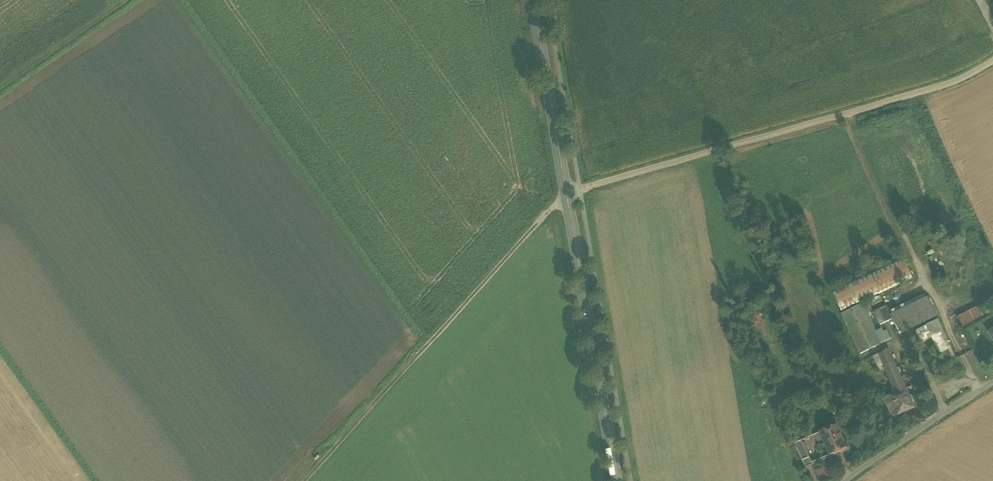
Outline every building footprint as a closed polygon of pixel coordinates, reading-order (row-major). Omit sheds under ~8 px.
[(900,255),(829,290),(840,311),(911,276),(900,255)] [(878,294),(869,299),(871,304),(880,300),(878,294)] [(925,295),(889,312),(891,318),(899,332),(934,314),(925,295)] [(884,302),(871,309),(881,328),(882,330),(887,328),(885,321),(891,318),(889,312),(884,302)] [(892,336),(887,328),(882,330),(881,328),(875,330),(862,303),(841,313),(860,352),(892,336)] [(980,307),(958,317),(963,327),(984,318),(980,307)] [(931,337),(929,338),(940,363),(953,358),(937,320),(926,325),(931,337)] [(926,324),(915,329),(920,342),(929,338),(931,337),(926,325),(926,324)] [(896,392),(905,387),(887,348),(878,353),(882,362),(896,392)] [(882,362),(878,353),(871,356),(875,365),(882,362)] [(896,392),(889,395),(893,402),(897,413),(914,406),(912,401),(914,400),(911,395),(909,396),(905,387),(896,392)] [(893,402),(889,395),(883,397),(886,405),(893,402)] [(837,425),(820,432),(821,433),(824,432),(827,440),(825,443),(830,455),(842,450),(843,452),(850,449),(847,442),(845,443),(837,425)] [(801,440),(794,443),(802,461),(809,458),(801,440)]
